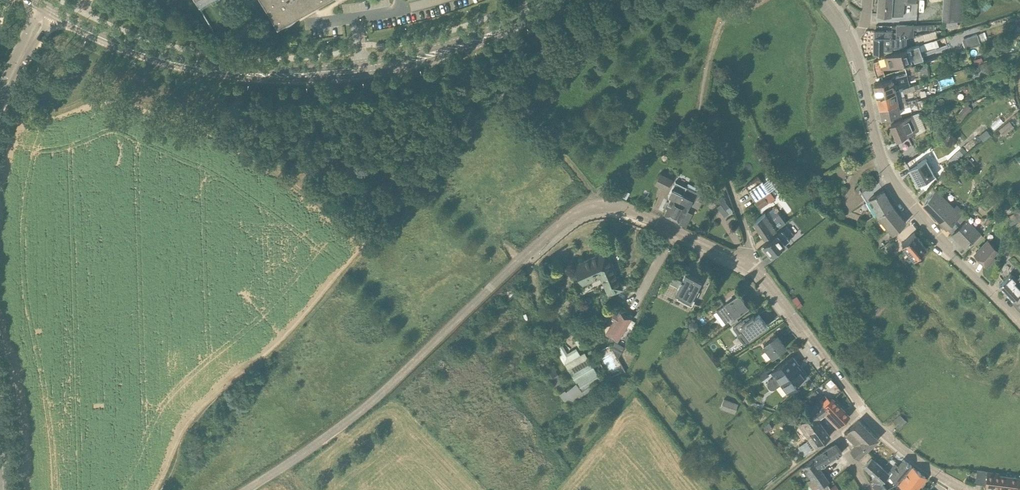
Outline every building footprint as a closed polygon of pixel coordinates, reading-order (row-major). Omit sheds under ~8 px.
[(278,27),(301,14),(326,0),(262,0),(278,27)] [(877,14),(903,16),(904,2),(916,3),(916,0),(878,0),(877,14)] [(914,36),(915,25),(896,25),(896,31),(892,31),(874,31),(874,54),(883,54),(891,51),(891,48),(899,48),(899,46),(909,46),(910,36),(914,36)] [(967,48),(980,44),(977,35),(963,39),(965,47),(967,46),(967,48)] [(885,57),(874,61),(874,67),(875,71),(899,64),(900,70),(913,66),(911,60),(939,52),(948,49),(945,37),(924,43),(907,48),(884,55),(885,57)] [(921,81),(930,79),(927,64),(917,66),(921,81)] [(904,92),(903,87),(910,86),(907,74),(894,77),(892,80),(874,84),(877,98),(904,92)] [(879,108),(906,101),(904,93),(923,88),(922,83),(918,83),(910,86),(903,87),(904,92),(877,98),(879,108)] [(970,86),(967,85),(964,86),(963,89),(964,92),(967,93),(970,92),(971,89),(970,86)] [(979,104),(988,101),(986,96),(976,99),(977,100),(971,104),(973,107),(979,104)] [(920,102),(918,97),(915,98),(919,109),(925,107),(923,103),(922,103),(922,101),(920,102)] [(907,107),(906,101),(879,108),(882,119),(900,115),(899,109),(907,107)] [(963,118),(972,108),(967,104),(958,114),(963,118)] [(919,115),(912,117),(891,125),(897,139),(894,140),(906,162),(919,153),(909,134),(916,131),(917,134),(926,130),(919,115)] [(1004,135),(1015,126),(1010,120),(999,130),(1004,135)] [(984,141),(991,135),(987,130),(979,136),(984,141)] [(669,141),(664,147),(667,150),(672,144),(669,141)] [(764,150),(757,155),(762,162),(769,157),(764,150)] [(960,150),(955,154),(959,159),(964,155),(960,150)] [(919,153),(906,162),(918,184),(935,175),(923,153),(920,154),(919,153)] [(667,190),(674,178),(661,172),(655,184),(667,190)] [(676,182),(672,189),(669,196),(671,197),(667,205),(668,206),(665,213),(673,217),(687,187),(676,182)] [(760,208),(775,199),(763,182),(749,192),(760,208)] [(687,187),(673,217),(680,221),(682,217),(684,218),(697,192),(695,192),(687,187)] [(879,214),(893,206),(883,191),(870,199),(879,214)] [(924,203),(952,233),(966,219),(961,214),(962,212),(956,206),(952,210),(934,191),(924,203)] [(725,217),(729,213),(728,213),(732,210),(725,201),(726,201),(723,197),(718,200),(721,204),(717,207),(725,217)] [(906,222),(893,206),(879,214),(893,232),(906,222)] [(1019,220),(1019,209),(1014,212),(1016,215),(1008,219),(1011,225),(1019,220)] [(773,224),(766,214),(754,222),(765,238),(788,223),(783,217),(773,224)] [(966,219),(952,233),(965,246),(979,233),(966,219)] [(787,226),(782,230),(790,240),(795,236),(787,226)] [(771,255),(787,242),(779,233),(764,245),(771,255)] [(903,243),(907,248),(915,258),(927,248),(915,233),(903,243)] [(987,264),(994,257),(991,254),(996,249),(988,241),(976,252),(987,264)] [(622,287),(606,252),(575,265),(583,283),(601,276),(608,293),(622,287)] [(1013,298),(1019,292),(1019,275),(1017,278),(1004,264),(999,274),(1004,279),(999,283),(1013,298)] [(702,281),(686,273),(682,280),(673,275),(669,283),(679,287),(676,294),(691,302),(702,281)] [(519,290),(512,282),(498,294),(505,302),(519,290)] [(736,316),(748,306),(739,295),(719,309),(717,311),(726,323),(728,321),(731,325),(739,320),(736,316)] [(724,303),(720,298),(710,306),(714,311),(724,303)] [(611,318),(614,320),(606,333),(618,340),(632,318),(620,311),(618,314),(614,312),(611,318)] [(744,320),(733,328),(738,335),(739,335),(743,332),(749,340),(750,339),(766,327),(768,326),(759,314),(755,317),(754,316),(754,315),(746,321),(744,319),(744,320)] [(695,331),(699,329),(699,325),(696,321),(692,320),(691,318),(687,320),(689,323),(688,327),(691,331),(695,331)] [(553,345),(558,342),(551,331),(544,336),(551,346),(553,345)] [(582,346),(587,343),(581,332),(575,336),(582,346)] [(773,357),(786,347),(777,336),(764,345),(773,357)] [(601,379),(589,359),(585,354),(586,353),(585,352),(581,354),(576,347),(568,352),(561,341),(561,340),(558,342),(553,345),(577,383),(566,391),(565,389),(560,393),(573,412),(600,388),(596,383),(601,379)] [(618,358),(624,348),(615,343),(612,348),(618,358)] [(585,354),(589,359),(595,356),(591,350),(586,353),(585,354)] [(807,376),(798,364),(793,357),(782,365),(772,372),(775,376),(770,380),(768,382),(767,385),(768,387),(771,389),(773,389),(776,388),(784,382),(791,391),(798,386),(796,384),(807,376)] [(555,389),(563,384),(558,375),(551,364),(543,369),(545,372),(550,380),(555,389)] [(762,380),(769,375),(765,370),(759,375),(762,380)] [(506,389),(505,389),(500,393),(505,400),(511,395),(508,392),(506,389)] [(825,396),(820,400),(825,407),(842,423),(850,417),(833,400),(832,399),(830,401),(825,396)] [(721,409),(731,413),(734,402),(724,398),(721,409)] [(825,407),(820,400),(820,401),(810,408),(815,414),(804,423),(805,424),(800,427),(815,447),(829,437),(818,421),(825,416),(838,428),(842,423),(825,407)] [(899,429),(906,422),(901,416),(893,422),(899,429)] [(858,458),(878,439),(858,421),(845,434),(857,446),(851,451),(858,458)] [(812,476),(822,489),(839,489),(835,485),(831,488),(827,482),(829,481),(822,471),(820,468),(842,453),(837,445),(835,445),(831,447),(825,450),(804,466),(811,476),(812,476)] [(888,488),(882,482),(889,474),(888,473),(877,463),(874,460),(872,459),(865,466),(875,476),(872,479),(876,482),(873,485),(877,489),(884,489),(888,488)] [(882,482),(888,488),(898,482),(912,466),(904,460),(898,466),(896,464),(888,473),(889,474),(882,482)] [(926,478),(913,467),(899,484),(901,485),(906,489),(917,489),(926,478)] [(986,486),(987,474),(977,473),(976,485),(986,487),(986,486)] [(1019,479),(1019,478),(987,474),(986,486),(1019,489),(1019,479)]
